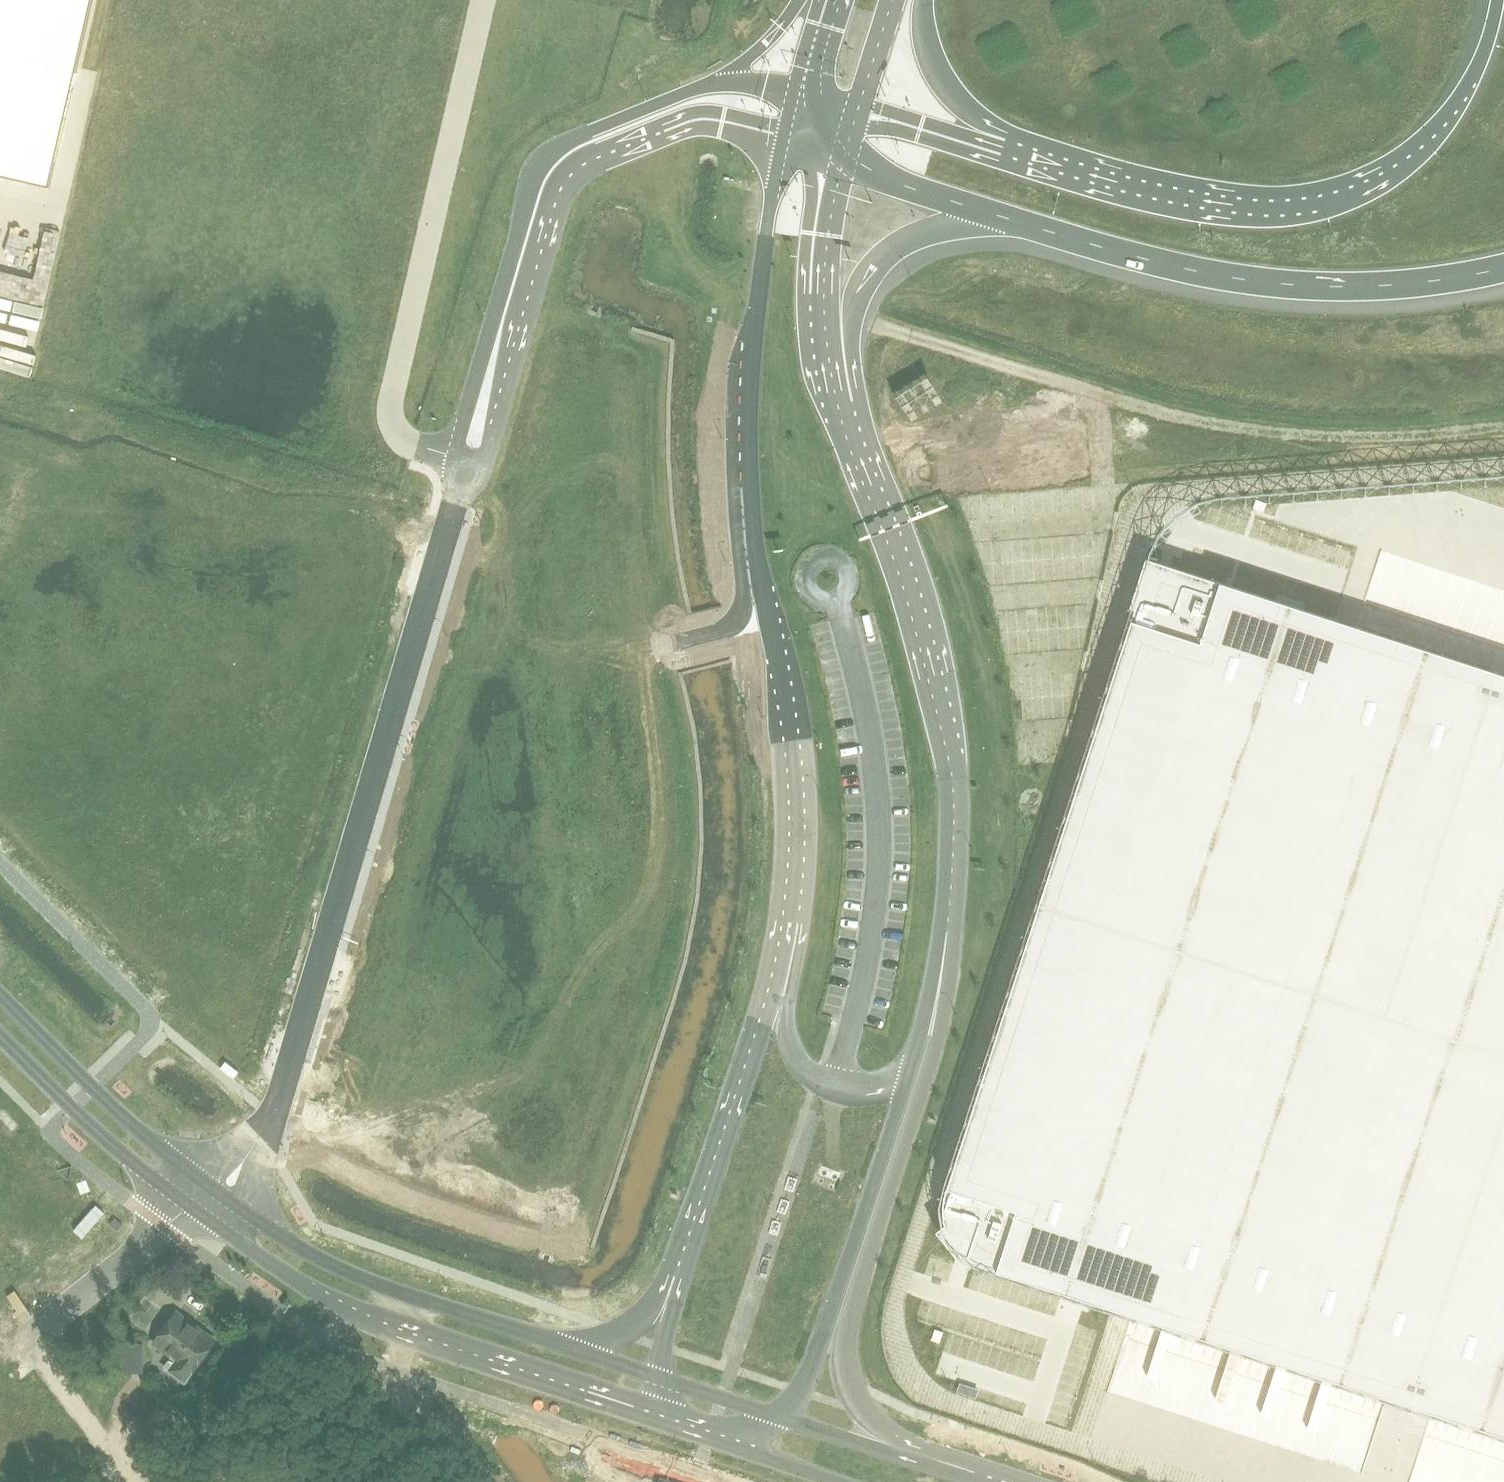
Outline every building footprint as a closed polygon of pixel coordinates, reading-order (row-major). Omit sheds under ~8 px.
[(28,182),(50,187),(93,0),(0,0),(0,175),(28,182)] [(1134,609),(1038,903),(1383,1015),(1495,671),(1150,559),(1150,560),(1134,609)] [(1383,1015),(1503,1055),(1503,674),(1495,671),(1383,1015)] [(942,1207),(943,1219),(944,1224),(946,1231),(947,1230),(952,1241),(959,1251),(968,1258),(975,1262),(979,1264),(997,1270),(996,1270),(1408,1404),(1503,1110),(1503,1055),(1383,1015),(1038,903),(943,1195),(942,1207)] [(1408,1404),(1503,1435),(1503,1110),(1408,1404)] [(185,1381),(194,1370),(215,1341),(177,1312),(155,1341),(174,1355),(165,1367),(185,1381)] [(144,1343),(121,1343),(121,1373),(144,1373),(144,1343)]
